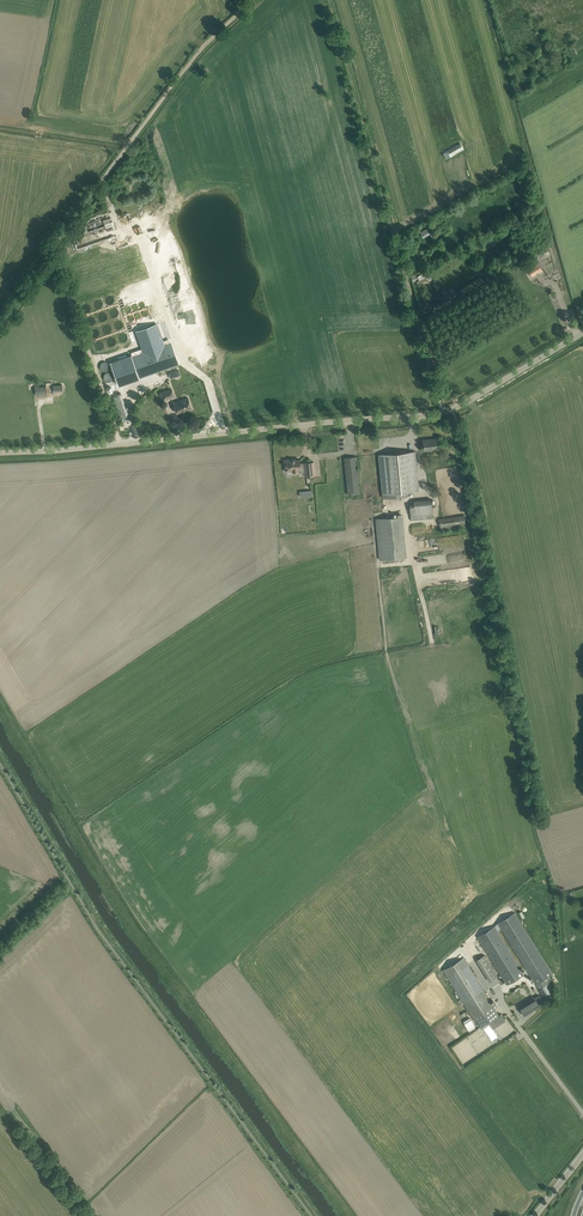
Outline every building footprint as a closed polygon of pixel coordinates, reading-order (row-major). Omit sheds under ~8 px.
[(549,4),(547,0),(534,7),(536,11),(549,4)] [(460,143),(447,150),(451,156),(463,149),(460,143)] [(432,226),(420,232),(423,237),(430,233),(433,238),(434,241),(438,238),(437,236),(434,231),(435,231),(432,226)] [(113,236),(100,240),(104,254),(101,255),(104,263),(116,260),(113,251),(119,250),(117,243),(116,243),(113,236)] [(531,266),(527,269),(532,277),(535,275),(535,274),(538,271),(539,272),(543,270),(537,262),(531,266)] [(430,275),(428,271),(417,276),(419,280),(426,277),(428,280),(432,278),(430,275)] [(433,305),(436,309),(451,301),(449,296),(433,305)] [(132,355),(111,362),(118,385),(178,364),(171,343),(165,345),(157,324),(136,332),(143,352),(132,356),(132,355)] [(165,391),(167,399),(174,396),(172,389),(165,391)] [(186,411),(192,409),(188,398),(173,403),(177,413),(185,410),(186,411)] [(423,440),(424,450),(437,449),(436,438),(430,439),(430,440),(423,440)] [(419,490),(415,451),(379,454),(384,498),(408,496),(408,492),(419,490)] [(344,464),(348,493),(360,492),(357,463),(356,457),(344,458),(344,464)] [(301,469),(301,473),(305,472),(305,476),(315,475),(314,462),(304,463),(304,464),(300,464),(300,460),(295,460),(295,459),(284,460),(285,471),(293,470),(293,472),(294,473),(296,474),(297,473),(298,472),(298,471),(298,470),(301,469)] [(411,520),(433,518),(431,499),(413,500),(413,504),(409,504),(411,520)] [(466,528),(464,515),(439,518),(441,531),(466,528)] [(376,519),(379,561),(407,559),(404,517),(376,519)] [(515,912),(497,923),(535,984),(548,976),(552,973),(515,912)] [(524,974),(495,926),(477,936),(507,984),(524,974)] [(489,981),(498,976),(484,954),(476,960),(489,981)] [(464,957),(443,970),(475,1021),(477,1019),(495,1009),(496,1008),(464,957)] [(548,976),(535,984),(538,988),(544,998),(550,994),(549,991),(552,989),(551,988),(553,986),(551,982),(546,985),(545,985),(551,981),(548,976)] [(539,1005),(536,1000),(534,996),(518,1006),(521,1010),(524,1015),(524,1014),(539,1005),(539,1006),(539,1005)] [(495,1009),(477,1019),(481,1025),(498,1015),(495,1009)] [(498,1015),(481,1025),(483,1028),(489,1024),(493,1029),(505,1021),(500,1013),(498,1015)] [(470,1017),(463,1021),(468,1031),(475,1027),(470,1017)] [(493,1029),(489,1024),(483,1028),(491,1041),(498,1037),(493,1029)]
